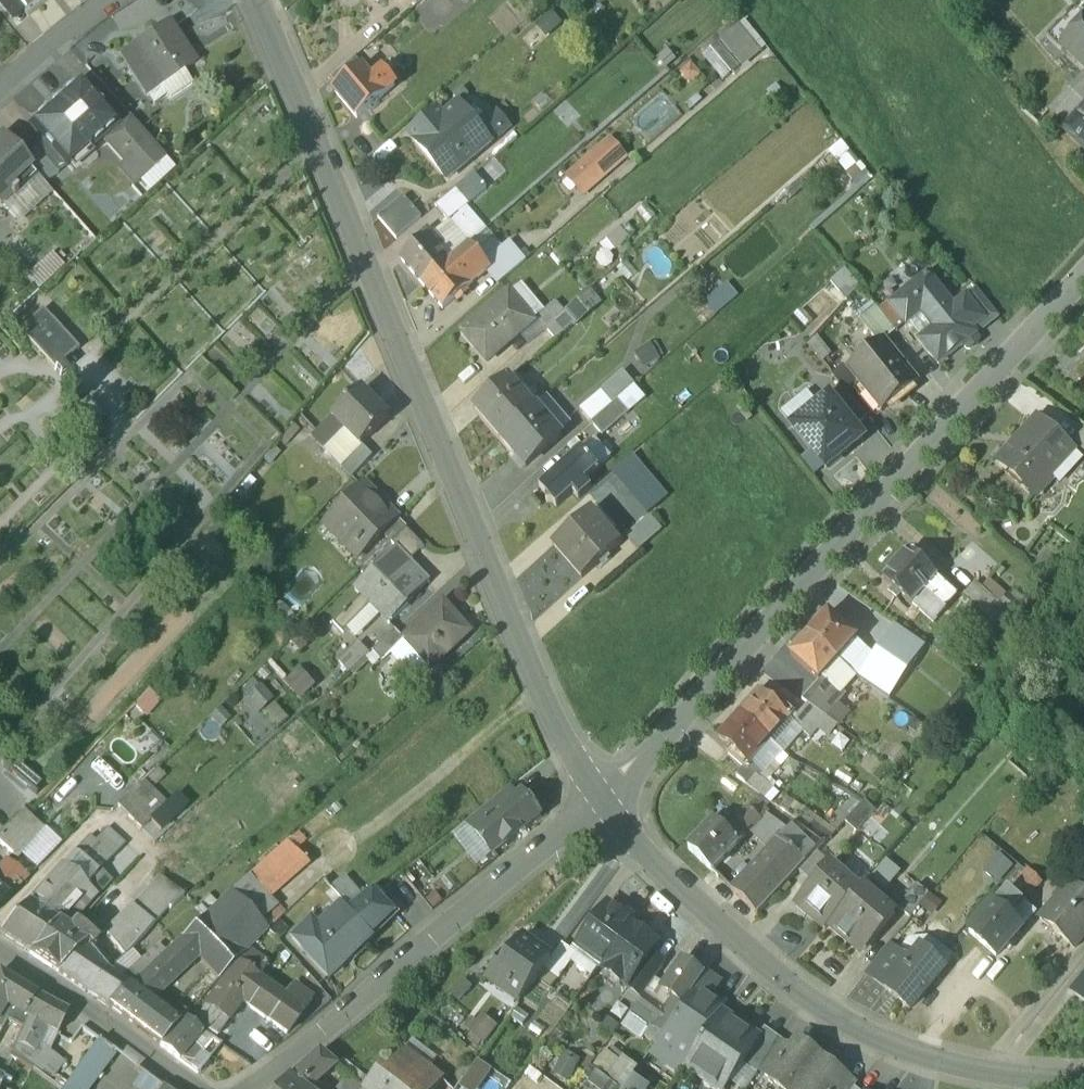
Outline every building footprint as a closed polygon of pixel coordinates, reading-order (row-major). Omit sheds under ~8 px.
[(13,19),(26,8),(19,0),(0,0),(0,3),(13,19)] [(36,0),(35,0),(26,8),(36,20),(46,11),(36,0)] [(167,20),(131,44),(157,84),(193,60),(167,20)] [(1061,48),(1083,70),(1083,25),(1061,48)] [(731,51),(710,27),(698,39),(719,62),(731,51)] [(416,64),(394,38),(377,53),(399,78),(416,64)] [(146,92),(157,84),(131,44),(119,52),(146,92)] [(693,59),(683,48),(673,57),(684,68),(693,59)] [(352,56),(332,73),(340,83),(361,66),(352,56)] [(340,83),(334,89),(356,114),(382,92),(371,78),(361,66),(340,83)] [(523,68),(510,81),(516,89),(530,76),(523,68)] [(382,69),(371,78),(382,92),(394,82),(382,69)] [(1052,114),(1066,126),(1083,107),(1083,80),(1052,114)] [(77,83),(61,97),(64,100),(34,126),(45,139),(63,159),(84,139),(89,144),(114,122),(89,93),(88,95),(77,83)] [(443,116),(437,109),(409,132),(447,177),(508,127),(496,113),(479,128),(459,103),(443,116)] [(1063,130),(1083,150),(1083,107),(1066,126),(1063,130)] [(130,114),(104,137),(140,178),(166,155),(130,114)] [(630,155),(612,135),(568,175),(586,195),(630,155)] [(1,136),(0,138),(0,201),(1,202),(33,172),(23,160),(1,136)] [(63,159),(45,139),(36,148),(57,172),(66,163),(63,159)] [(57,172),(36,148),(23,160),(33,172),(42,182),(57,172)] [(402,194),(378,216),(396,237),(421,216),(402,194)] [(113,221),(96,203),(82,216),(99,235),(113,221)] [(620,227),(607,238),(615,248),(628,237),(620,227)] [(428,235),(402,257),(422,281),(448,259),(438,248),(443,243),(434,232),(429,237),(428,235)] [(510,240),(484,262),(487,267),(499,280),(525,258),(510,240)] [(470,262),(460,250),(448,259),(468,283),(487,267),(484,262),(477,255),(470,262)] [(52,253),(26,276),(38,290),(64,266),(52,253)] [(448,259),(422,281),(442,306),(469,283),(468,283),(448,259)] [(928,274),(890,303),(906,323),(909,321),(923,337),(920,340),(938,363),(964,343),(960,338),(972,329),(954,306),(928,274)] [(705,300),(716,313),(739,293),(727,280),(705,300)] [(509,292),(467,327),(479,341),(474,345),(487,361),(534,321),(533,321),(537,318),(536,317),(544,311),(521,283),(510,292),(509,292)] [(588,290),(565,309),(575,321),(598,302),(588,290)] [(984,319),(966,296),(954,306),(972,329),(984,319)] [(544,311),(536,317),(537,318),(545,327),(563,311),(555,301),(544,311)] [(906,323),(890,303),(880,311),(896,331),(906,323)] [(880,311),(876,306),(865,315),(883,338),(884,337),(885,340),(896,331),(880,311)] [(563,311),(545,327),(555,339),(575,321),(565,309),(563,311)] [(79,349),(43,310),(20,330),(61,375),(67,369),(62,364),(79,349)] [(883,338),(846,367),(881,411),(919,381),(885,340),(884,337),(883,338)] [(640,338),(627,342),(631,356),(644,352),(640,338)] [(522,393),(507,376),(473,405),(499,435),(533,406),(533,405),(528,410),(517,397),(522,393)] [(867,418),(843,387),(829,398),(854,428),(867,418)] [(361,388),(333,415),(360,444),(361,443),(389,416),(361,388)] [(600,391),(580,409),(591,422),(612,404),(600,391)] [(533,405),(522,393),(517,397),(528,410),(533,405)] [(854,428),(829,398),(828,399),(794,426),(792,427),(794,429),(825,467),(826,469),(827,467),(861,440),(863,439),(862,437),(861,437),(854,428)] [(612,404),(591,422),(603,435),(629,413),(617,400),(612,404)] [(533,406),(499,435),(525,466),(561,435),(535,405),(533,406)] [(333,415),(317,431),(313,435),(340,463),(360,444),(333,415)] [(1038,418),(997,462),(1034,496),(1075,452),(1038,418)] [(292,423),(279,439),(285,444),(298,429),(292,423)] [(1082,430),(1071,443),(1083,454),(1083,432),(1082,430)] [(360,444),(340,463),(351,475),(372,454),(361,443),(360,444)] [(273,446),(264,457),(269,462),(279,451),(273,446)] [(560,470),(560,472),(554,474),(553,473),(539,486),(546,494),(546,501),(552,501),(556,505),(572,491),(578,498),(591,486),(586,480),(598,468),(581,449),(571,458),(571,459),(569,464),(567,464),(564,464),(562,466),(560,467),(560,470)] [(648,513),(671,495),(635,451),(612,469),(648,513)] [(361,485),(331,514),(342,525),(335,532),(353,550),(363,540),(367,545),(398,514),(382,498),(378,502),(361,485)] [(589,510),(552,543),(582,576),(618,543),(589,510)] [(649,514),(626,534),(639,549),(662,529),(649,514)] [(398,546),(376,567),(374,564),(356,581),(363,588),(373,599),(390,618),(408,601),(406,598),(428,578),(398,546)] [(909,551),(884,578),(895,589),(891,593),(897,598),(901,594),(933,623),(958,596),(937,577),(937,576),(909,551)] [(1006,593),(989,579),(982,587),(999,602),(1006,593)] [(997,601),(975,582),(963,595),(985,614),(997,601)] [(373,599),(363,588),(333,617),(343,627),(373,599)] [(443,599),(402,635),(403,636),(430,664),(469,627),(443,599)] [(997,601),(985,614),(996,623),(1007,610),(997,601)] [(857,637),(829,612),(810,633),(838,658),(857,637)] [(393,625),(371,645),(380,656),(403,636),(402,635),(393,625)] [(858,678),(888,698),(924,646),(894,625),(858,678)] [(838,658),(810,633),(790,654),(819,680),(822,676),(838,658)] [(358,637),(338,655),(348,666),(368,648),(358,637)] [(305,665),(289,652),(278,665),(294,678),(305,665)] [(855,674),(838,658),(822,676),(839,691),(841,689),(855,674)] [(156,686),(143,676),(131,691),(143,701),(156,686)] [(819,680),(801,698),(838,724),(849,711),(838,702),(845,694),(841,689),(839,691),(822,676),(819,680)] [(759,688),(739,711),(769,738),(794,710),(778,696),(773,701),(759,688)] [(277,699),(265,689),(256,699),(268,709),(277,699)] [(210,710),(203,704),(190,719),(197,726),(210,710)] [(769,738),(739,711),(719,734),(733,746),(729,751),(746,765),(769,738)] [(5,797),(13,786),(0,775),(0,794),(5,797)] [(508,784),(478,807),(485,817),(486,818),(516,794),(515,793),(508,784)] [(159,807),(137,785),(118,803),(140,825),(159,807)] [(516,794),(486,818),(485,817),(473,826),(491,848),(538,811),(533,805),(538,802),(529,790),(524,793),(521,789),(515,793),(516,794)] [(767,810),(755,798),(729,825),(732,828),(733,827),(742,836),(749,829),(759,838),(777,820),(766,812),(767,810)] [(865,798),(845,819),(857,831),(877,810),(865,798)] [(0,834),(0,842),(10,850),(34,822),(20,811),(0,834)] [(713,817),(687,845),(711,867),(742,836),(733,827),(732,828),(729,832),(713,817)] [(777,820),(759,838),(769,848),(780,837),(805,861),(826,839),(797,819),(788,828),(777,820)] [(95,839),(89,834),(75,849),(97,869),(98,867),(99,868),(122,842),(106,827),(95,839)] [(769,848),(732,887),(757,912),(805,861),(780,837),(769,848)] [(286,838),(250,874),(274,898),(310,863),(286,838)] [(97,869),(75,849),(63,863),(89,886),(93,882),(88,878),(97,869)] [(999,881),(1014,865),(1000,852),(985,868),(999,881)] [(1040,855),(1009,890),(1022,903),(1054,868),(1040,855)] [(26,877),(6,861),(0,867),(0,903),(26,877)] [(0,932),(0,933),(29,953),(55,922),(56,922),(65,912),(89,886),(63,863),(0,932)] [(859,889),(831,864),(797,902),(825,927),(827,925),(859,889)] [(97,869),(88,878),(93,882),(102,890),(111,879),(99,868),(98,867),(97,869)] [(150,870),(124,901),(130,907),(151,924),(165,906),(170,907),(181,897),(150,870)] [(248,875),(231,890),(247,908),(264,894),(248,875)] [(364,897),(345,875),(331,887),(350,908),(364,897)] [(1054,900),(1056,901),(1040,920),(1074,948),(1083,936),(1083,898),(1067,884),(1054,900)] [(916,885),(898,908),(910,918),(929,895),(916,885)] [(859,889),(827,925),(847,942),(850,938),(858,945),(865,938),(870,942),(894,914),(862,886),(859,889)] [(364,897),(350,908),(368,929),(391,909),(374,890),(364,897)] [(1009,890),(995,906),(995,905),(970,933),(996,955),(1020,928),(1009,917),(1022,903),(1009,890)] [(237,913),(223,898),(215,905),(229,920),(229,921),(237,913)] [(368,929),(350,908),(349,909),(342,901),(317,925),(310,918),(291,936),(326,974),(370,931),(368,929)] [(605,901),(575,942),(602,959),(630,920),(605,901)] [(1022,903),(1009,917),(1020,928),(1033,913),(1022,903)] [(215,905),(181,936),(198,955),(208,966),(218,978),(252,943),(229,921),(229,920),(215,905)] [(130,907),(105,933),(124,954),(132,947),(136,941),(151,924),(130,907)] [(602,959),(600,962),(605,965),(602,969),(604,977),(611,982),(619,981),(622,978),(626,981),(648,951),(657,939),(630,920),(602,959)] [(55,922),(29,953),(58,972),(85,947),(90,933),(76,921),(68,929),(56,922),(55,922)] [(555,946),(562,927),(553,923),(545,942),(555,946)] [(94,937),(90,933),(85,947),(89,951),(94,937)] [(521,935),(508,954),(506,953),(489,977),(520,999),(545,963),(551,955),(521,935)] [(181,936),(148,966),(166,984),(198,955),(181,936)] [(551,955),(545,963),(559,973),(576,948),(562,939),(551,955)] [(889,943),(867,969),(888,987),(910,961),(889,943)] [(85,947),(58,972),(97,998),(118,978),(106,969),(89,951),(85,947)] [(888,987),(886,989),(910,1008),(944,967),(920,948),(910,961),(888,987)] [(245,951),(236,963),(221,984),(241,999),(286,1031),(301,1010),(281,995),(256,977),(263,964),(245,951)] [(662,961),(648,951),(626,981),(641,991),(643,988),(662,961)] [(681,956),(661,984),(672,992),(683,1000),(703,971),(681,956)] [(141,959),(118,978),(127,985),(148,966),(141,959)] [(291,984),(263,964),(256,977),(281,995),(290,984),(291,984)] [(148,966),(127,985),(148,1002),(166,984),(148,966)] [(218,978),(208,966),(201,974),(212,986),(218,978)] [(718,981),(703,971),(650,1049),(663,1058),(670,1049),(685,1059),(720,1009),(725,1003),(710,993),(718,981)] [(0,972),(0,1031),(5,1020),(24,1029),(28,1019),(25,1016),(37,996),(0,972)] [(118,978),(97,998),(107,1006),(127,985),(118,978)] [(312,996),(295,978),(291,984),(290,984),(281,995),(301,1010),(312,996)] [(1073,992),(1083,1001),(1083,978),(1073,992)] [(221,984),(195,1019),(216,1034),(241,999),(221,984)] [(127,985),(107,1006),(148,1035),(164,1015),(153,1006),(148,1002),(127,985)] [(664,1003),(643,988),(641,991),(635,1000),(656,1015),(664,1003)] [(656,1015),(652,1021),(662,1028),(683,1000),(672,992),(656,1015)] [(68,1013),(37,996),(25,1016),(28,1019),(46,1029),(56,1035),(68,1013)] [(179,1006),(170,1018),(177,1024),(183,1017),(188,1012),(179,1006)] [(65,1019),(73,1030),(88,1020),(80,1009),(65,1019)] [(720,1009),(685,1059),(702,1071),(707,1063),(730,1079),(743,1060),(759,1037),(756,1035),(720,1009)] [(480,1047),(499,1024),(483,1011),(464,1035),(480,1047)] [(164,1015),(148,1035),(160,1045),(177,1024),(170,1018),(164,1015)] [(177,1024),(160,1045),(178,1057),(200,1032),(183,1017),(177,1024)] [(24,1029),(11,1057),(17,1060),(26,1065),(37,1045),(46,1029),(28,1019),(24,1029)] [(777,1037),(761,1027),(756,1035),(759,1037),(743,1060),(757,1069),(759,1066),(777,1037)] [(767,1073),(787,1088),(795,1088),(821,1056),(797,1036),(789,1046),(767,1073)] [(789,1046),(777,1037),(759,1066),(767,1073),(789,1046)] [(64,1088),(90,1088),(116,1052),(99,1040),(72,1077),(64,1088)] [(63,1064),(37,1045),(26,1065),(33,1070),(50,1082),(60,1068),(63,1064)] [(579,1055),(565,1048),(554,1070),(567,1077),(579,1055)] [(288,1080),(299,1088),(311,1088),(337,1067),(321,1051),(288,1080)] [(404,1052),(387,1072),(382,1068),(363,1088),(364,1088),(440,1088),(444,1083),(404,1052)] [(821,1056),(795,1088),(832,1088),(843,1076),(844,1075),(821,1056)] [(467,1088),(478,1088),(493,1069),(479,1058),(459,1084),(467,1088)] [(60,1068),(50,1082),(60,1088),(63,1088),(72,1077),(60,1068)] [(619,1088),(642,1088),(646,1083),(631,1072),(619,1088)] [(143,1073),(134,1086),(138,1088),(165,1088),(143,1073)] [(832,1088),(851,1088),(853,1087),(854,1085),(843,1076),(832,1088)] [(288,1080),(280,1088),(299,1088),(288,1080)]
